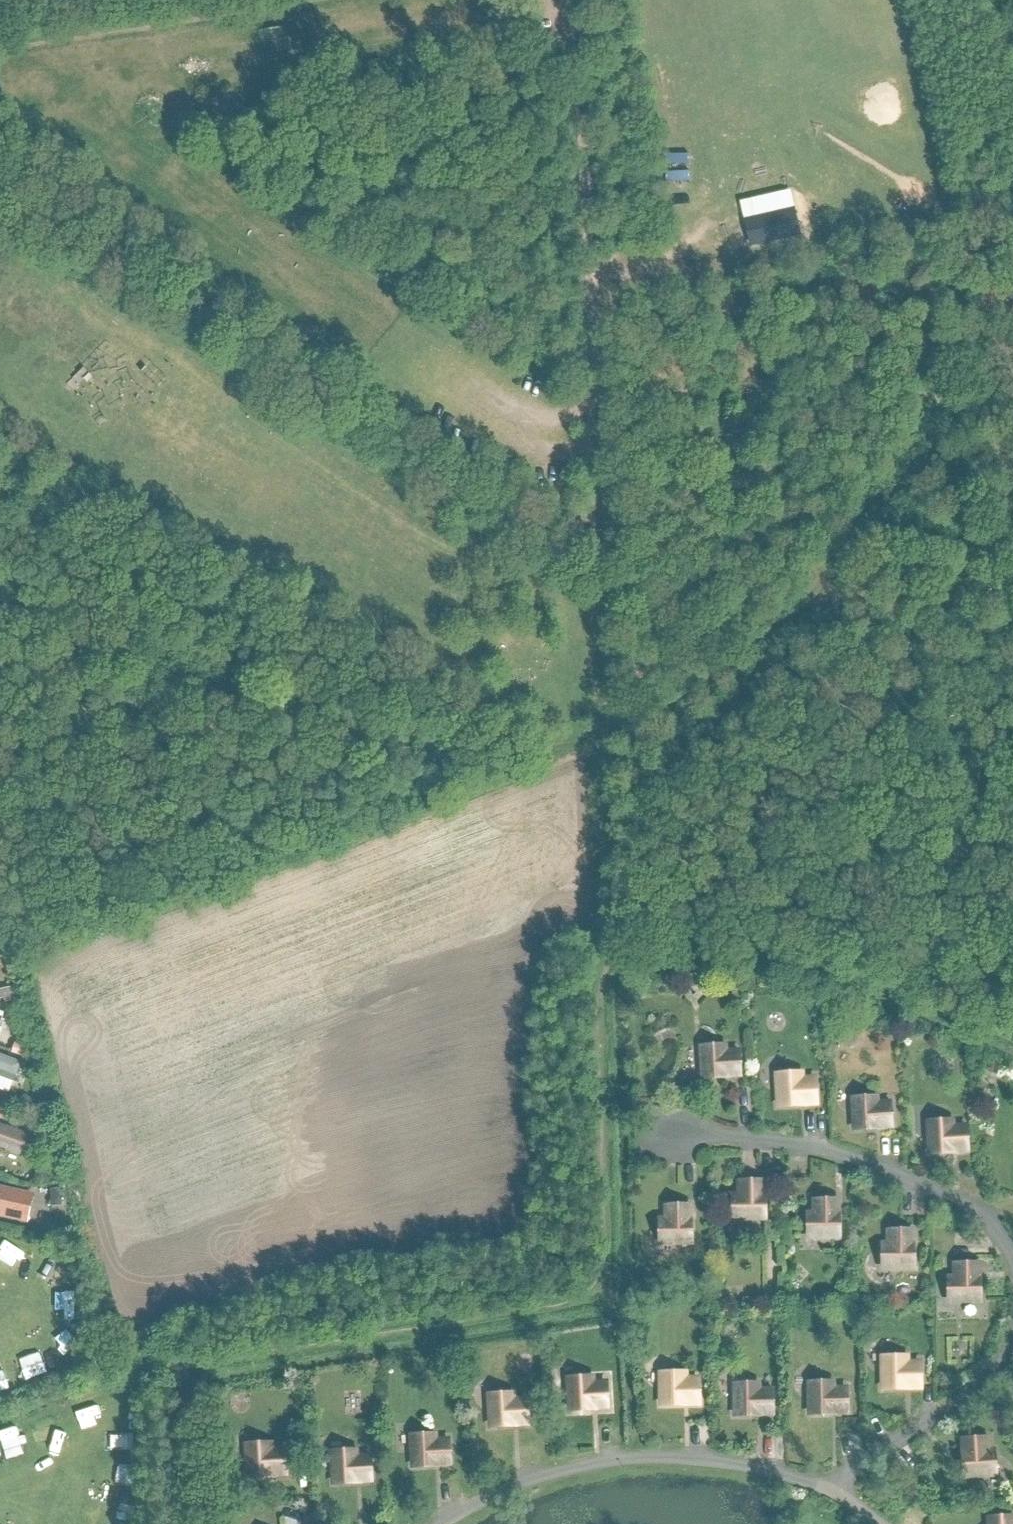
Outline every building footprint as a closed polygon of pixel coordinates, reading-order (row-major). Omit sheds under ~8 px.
[(105,98),(92,102),(97,114),(109,110),(105,98)] [(792,211),(746,221),(751,244),(798,234),(792,211)] [(723,1045),(702,1047),(704,1079),(725,1077),(725,1075),(740,1074),(739,1053),(724,1053),(723,1045)] [(778,1074),(780,1106),(801,1105),(801,1103),(816,1102),(815,1080),(800,1081),(799,1073),(778,1074)] [(855,1096),(855,1130),(877,1129),(877,1126),(891,1126),(891,1104),(877,1104),(877,1096),(855,1096)] [(929,1122),(931,1154),(952,1153),(952,1150),(967,1149),(966,1128),(951,1129),(950,1121),(929,1122)] [(0,1124),(0,1147),(31,1157),(38,1136),(0,1124)] [(732,1197),(733,1218),(765,1218),(764,1196),(762,1196),(762,1181),(740,1182),(740,1196),(732,1197)] [(26,1223),(32,1195),(0,1188),(0,1217),(26,1223)] [(807,1215),(807,1237),(839,1236),(839,1214),(836,1214),(836,1200),(814,1200),(815,1215),(807,1215)] [(659,1221),(659,1242),(691,1242),(691,1220),(688,1220),(688,1205),(666,1206),(667,1220),(659,1221)] [(881,1245),(882,1267),(914,1266),(913,1245),(911,1245),(910,1230),(889,1230),(889,1245),(881,1245)] [(947,1279),(948,1300),(980,1300),(979,1278),(977,1278),(977,1263),(955,1264),(955,1279),(947,1279)] [(905,1357),(883,1357),(884,1389),(905,1389),(905,1386),(920,1386),(920,1365),(905,1365),(905,1357)] [(683,1373),(662,1373),(662,1405),(684,1405),(684,1402),(699,1402),(698,1381),(683,1381),(683,1373)] [(591,1377),(569,1378),(571,1410),(592,1409),(592,1407),(607,1406),(606,1384),(591,1385),(591,1377)] [(810,1382),(810,1414),(832,1414),(832,1412),(847,1411),(846,1390),(832,1390),(831,1382),(810,1382)] [(757,1383),(735,1384),(736,1416),(757,1415),(757,1413),(772,1413),(772,1391),(757,1391),(757,1383)] [(511,1394),(490,1395),(492,1427),(513,1426),(513,1423),(528,1422),(527,1401),(512,1402),(511,1394)] [(104,1450),(124,1448),(123,1426),(103,1427),(104,1450)] [(0,1436),(0,1437),(2,1450),(18,1447),(15,1433),(0,1436)] [(433,1434),(412,1435),(414,1467),(435,1466),(435,1464),(450,1463),(449,1441),(434,1442),(433,1434)] [(985,1438),(963,1439),(964,1454),(962,1454),(963,1476),(995,1474),(994,1452),(986,1452),(985,1438)] [(269,1444),(248,1445),(249,1477),(271,1476),(271,1473),(286,1472),(285,1451),(270,1452),(269,1444)] [(354,1451),(333,1452),(335,1484),(356,1483),(356,1480),(371,1479),(370,1458),(355,1459),(354,1451)] [(110,1488),(123,1488),(124,1466),(111,1466),(110,1488)]
